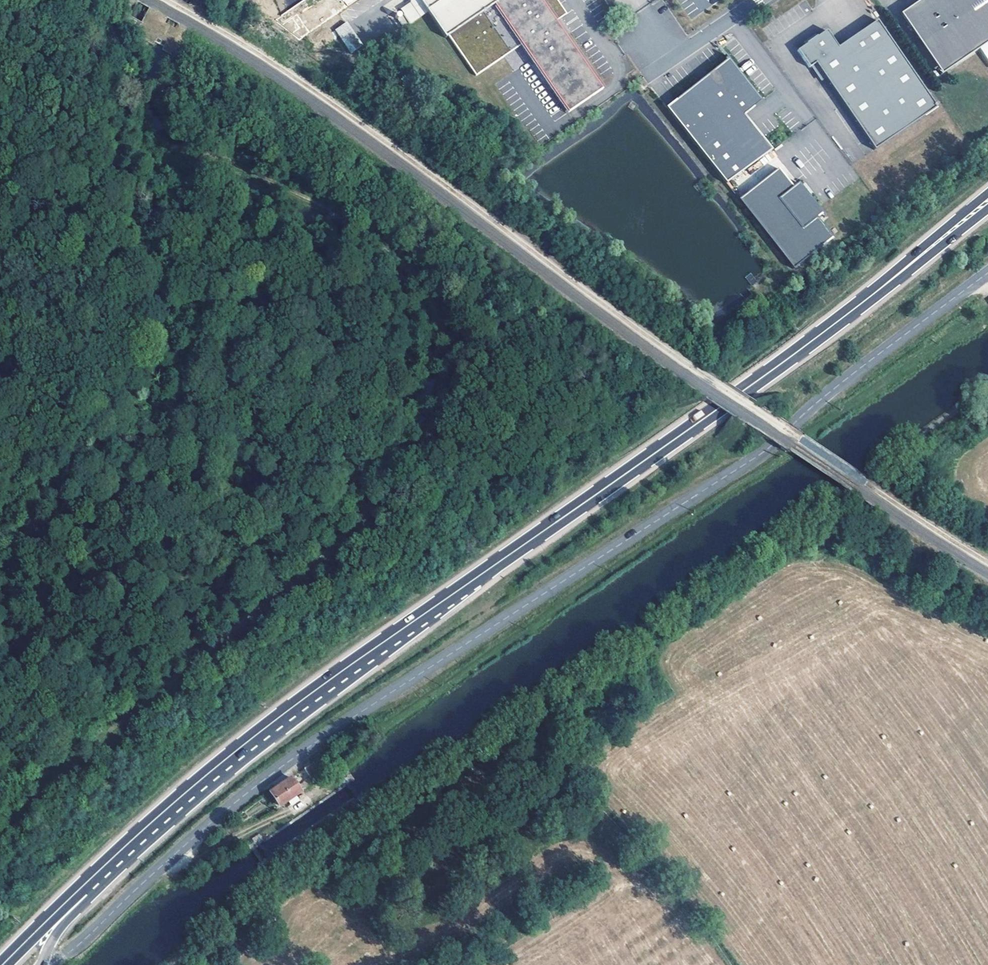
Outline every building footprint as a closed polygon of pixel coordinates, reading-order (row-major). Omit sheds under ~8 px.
[(566,14),(556,0),(418,0),(444,38),(448,36),(475,76),(503,57),(501,54),(519,42),(521,45),(567,114),(602,90),(565,36),(559,41),(549,26),(555,22),(562,17),(566,14)] [(899,16),(940,77),(978,51),(987,67),(987,0),(923,0),(899,16)] [(351,53),(363,44),(347,21),(335,29),(351,53)] [(555,22),(549,26),(559,41),(565,36),(555,22)] [(938,110),(880,22),(840,48),(829,31),(800,51),(811,68),(817,63),(875,151),(938,110)] [(519,42),(501,54),(503,57),(521,45),(519,42)] [(675,104),(669,109),(729,185),(772,151),(745,116),(762,103),(730,62),(710,78),(675,104)] [(740,200),(794,270),(834,239),(819,219),(824,215),(800,184),(795,188),(780,169),(740,200)] [(322,772),(315,762),(307,767),(314,778),(322,772)] [(326,778),(323,773),(314,780),(317,785),(326,778)] [(301,788),(293,777),(273,792),(281,804),(301,788)] [(303,795),(300,790),(281,804),(280,804),(283,808),(303,795)]
